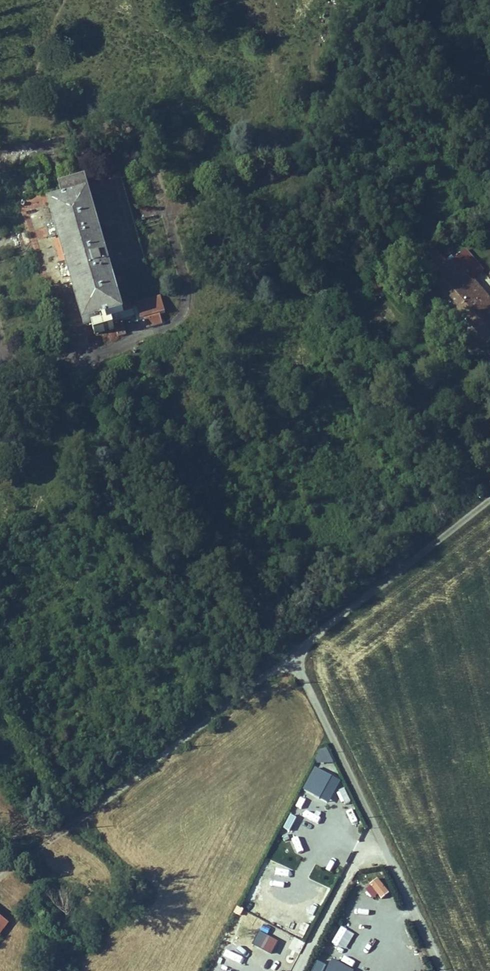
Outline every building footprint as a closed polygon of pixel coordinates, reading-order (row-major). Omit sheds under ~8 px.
[(66,183),(81,179),(79,174),(65,178),(66,183)] [(82,194),(85,193),(82,182),(57,190),(60,200),(82,194)] [(84,323),(118,313),(82,194),(48,204),(54,223),(57,234),(66,263),(69,273),(84,323)] [(57,234),(54,223),(43,226),(47,237),(57,234)] [(453,260),(445,251),(423,269),(431,278),(453,260)] [(464,251),(453,260),(468,278),(471,281),(481,272),(464,251)] [(431,278),(446,296),(468,278),(453,260),(431,278)] [(69,273),(66,263),(56,266),(59,276),(69,273)] [(468,278),(446,296),(486,343),(489,340),(489,303),(468,278)] [(146,305),(135,308),(138,319),(141,318),(144,327),(160,322),(157,313),(163,312),(158,296),(145,300),(146,305)] [(133,303),(135,308),(146,305),(145,300),(133,303)] [(125,334),(122,320),(113,322),(117,336),(125,334)] [(124,366),(111,372),(116,381),(128,375),(124,366)] [(326,747),(315,752),(321,765),(332,760),(326,747)] [(310,786),(316,773),(310,770),(304,784),(310,786)] [(340,783),(326,788),(332,804),(346,799),(340,783)] [(303,792),(300,798),(311,802),(313,796),(303,792)] [(345,807),(348,819),(354,817),(351,806),(345,807)] [(297,853),(307,847),(300,834),(290,839),(297,853)] [(300,866),(297,877),(310,880),(313,870),(300,866)] [(352,914),(361,898),(351,893),(342,909),(352,914)] [(252,944),(272,954),(279,940),(259,931),(252,944)] [(417,950),(411,952),(415,963),(421,961),(417,950)] [(324,970),(354,970),(332,958),(324,970)]
